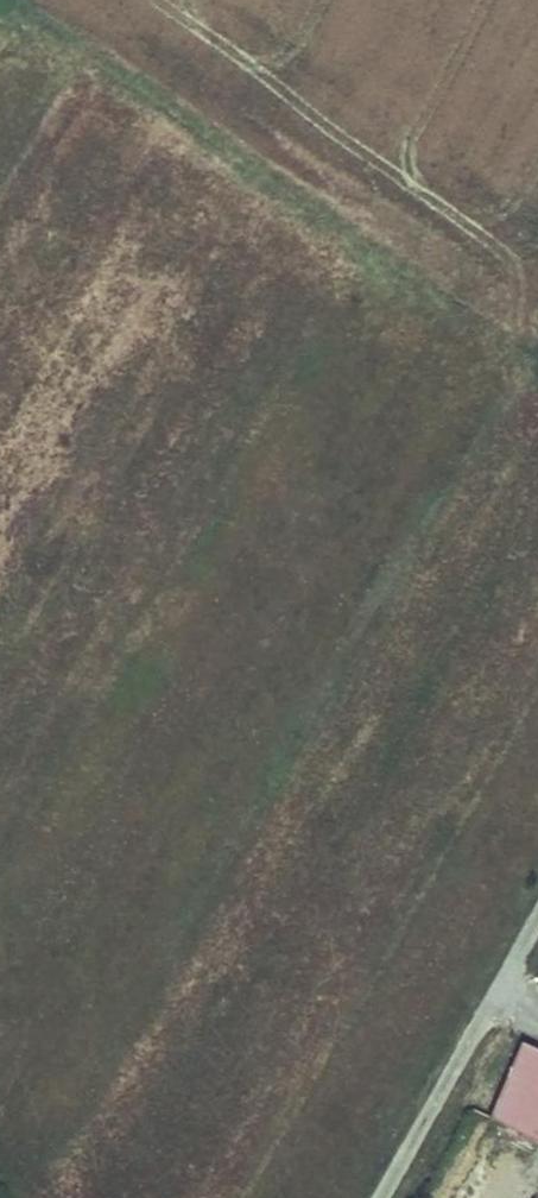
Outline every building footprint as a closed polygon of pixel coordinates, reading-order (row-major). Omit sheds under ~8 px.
[(491,1116),(537,1139),(537,1048),(529,1043),(491,1116)]
